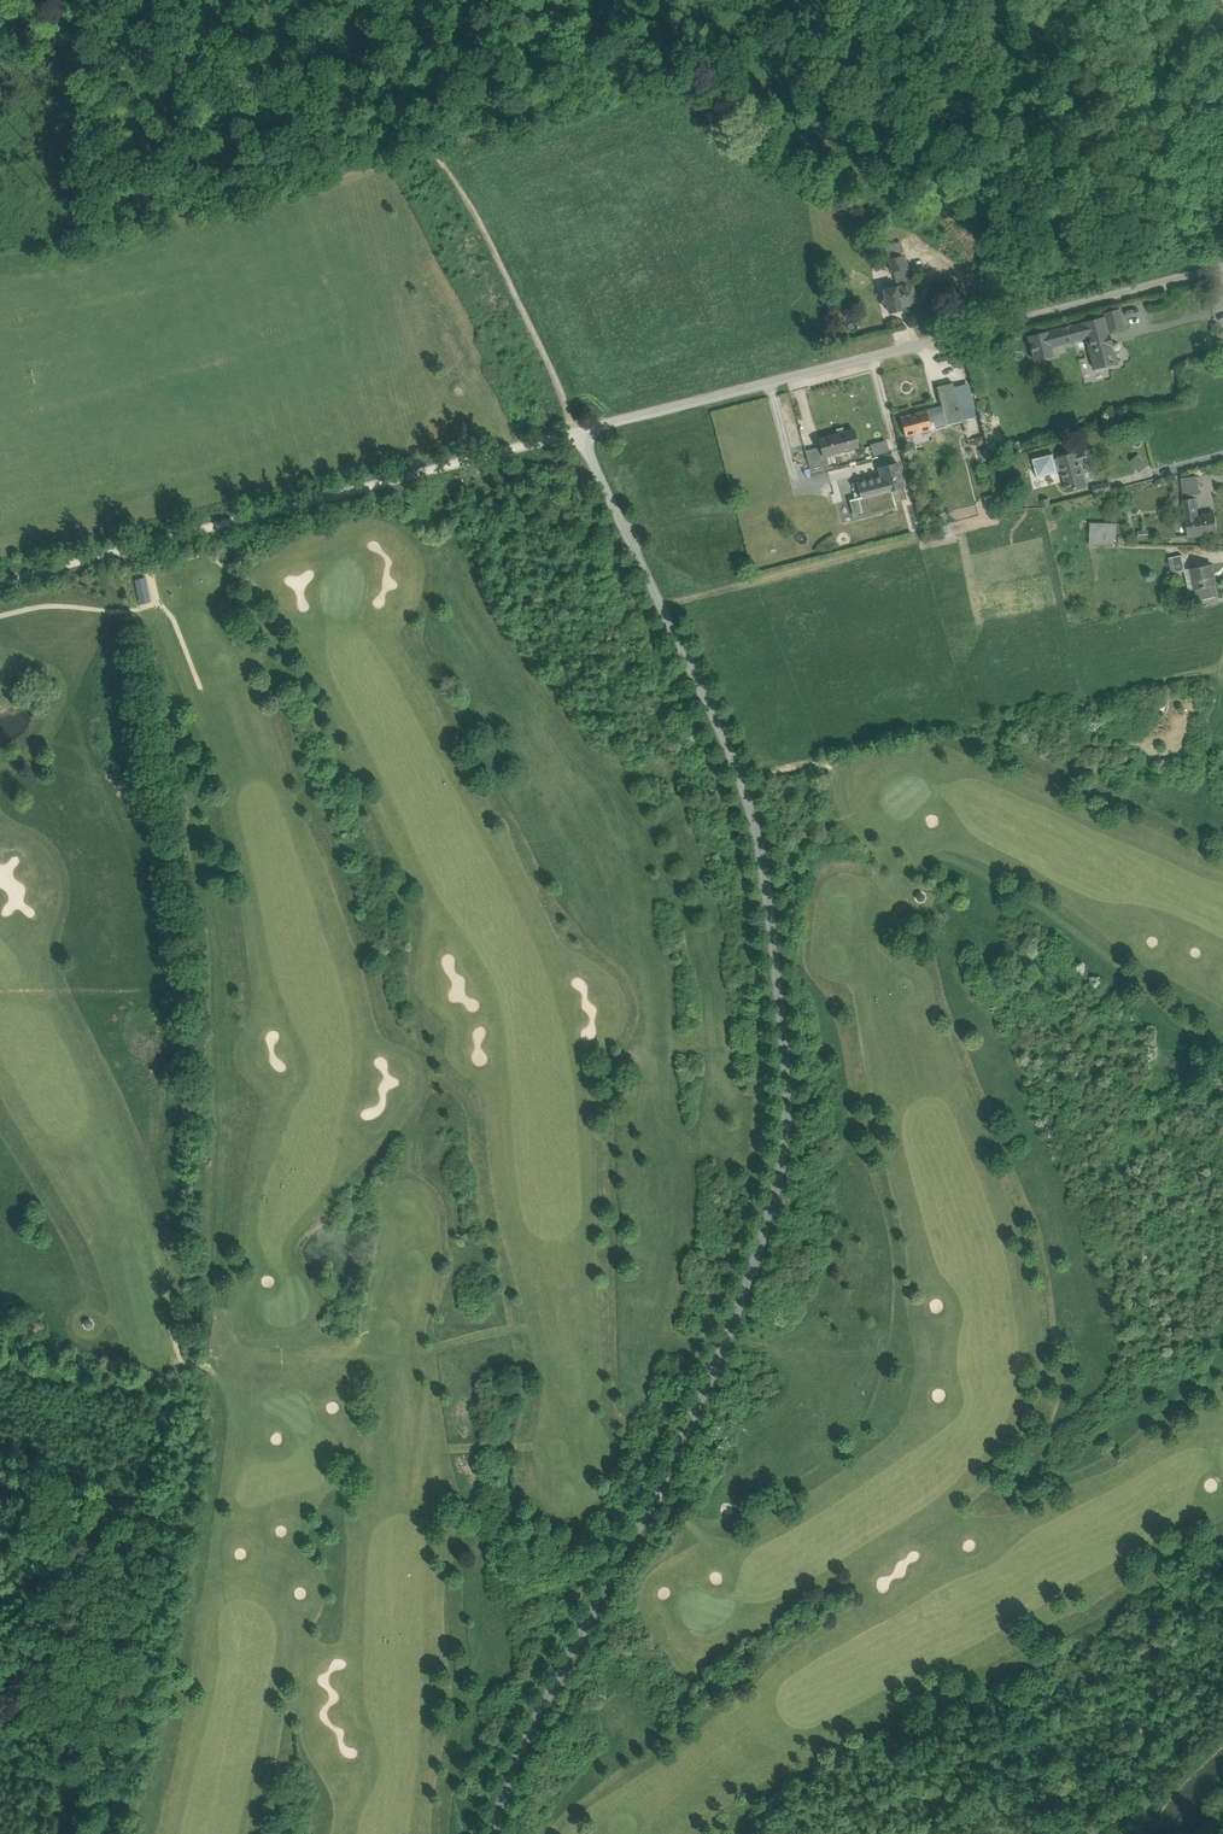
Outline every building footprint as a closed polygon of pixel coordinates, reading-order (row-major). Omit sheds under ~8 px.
[(888,255),(897,255),(897,242),(887,243),(888,255)] [(905,256),(888,260),(891,272),(898,271),(908,268),(905,256)] [(908,268),(898,271),(902,286),(884,291),(889,312),(901,309),(900,307),(917,303),(908,268)] [(1119,313),(1102,317),(1107,334),(1123,330),(1119,313)] [(1102,317),(1079,324),(1083,339),(1092,374),(1116,368),(1107,334),(1102,317)] [(1079,324),(1061,328),(1065,342),(1064,342),(1064,344),(1083,339),(1079,324)] [(1061,328),(1028,337),(1034,361),(1053,356),(1050,346),(1064,342),(1065,342),(1061,328)] [(962,422),(952,383),(937,387),(947,426),(962,422)] [(926,411),(900,418),(905,437),(931,430),(926,411)] [(854,430),(818,439),(820,447),(822,457),(827,456),(858,448),(854,430)] [(884,440),(869,443),(872,456),(887,453),(884,440)] [(820,447),(806,451),(811,470),(829,465),(827,456),(822,457),(820,447)] [(1093,449),(1059,457),(1068,492),(1087,487),(1081,463),(1095,459),(1093,449)] [(1036,476),(1055,471),(1051,453),(1032,458),(1036,476)] [(1146,468),(1137,456),(1131,461),(1140,472),(1146,468)] [(898,463),(878,468),(880,476),(857,482),(861,497),(858,498),(862,513),(872,510),(871,508),(882,505),(882,507),(895,504),(891,490),(904,487),(898,463)] [(1198,477),(1181,479),(1184,496),(1195,495),(1200,494),(1198,477)] [(1109,483),(1093,487),(1095,494),(1111,490),(1109,483)] [(1195,495),(1184,496),(1186,513),(1197,512),(1195,499),(1195,495)] [(1216,514),(1198,516),(1197,512),(1186,513),(1189,537),(1218,533),(1216,514)] [(1117,524),(1091,524),(1090,545),(1117,546),(1117,524)] [(1182,556),(1169,558),(1172,573),(1185,571),(1182,556)] [(1212,565),(1192,569),(1196,590),(1199,601),(1218,596),(1216,586),(1216,585),(1212,565)] [(145,579),(137,581),(142,602),(150,600),(145,579)]
